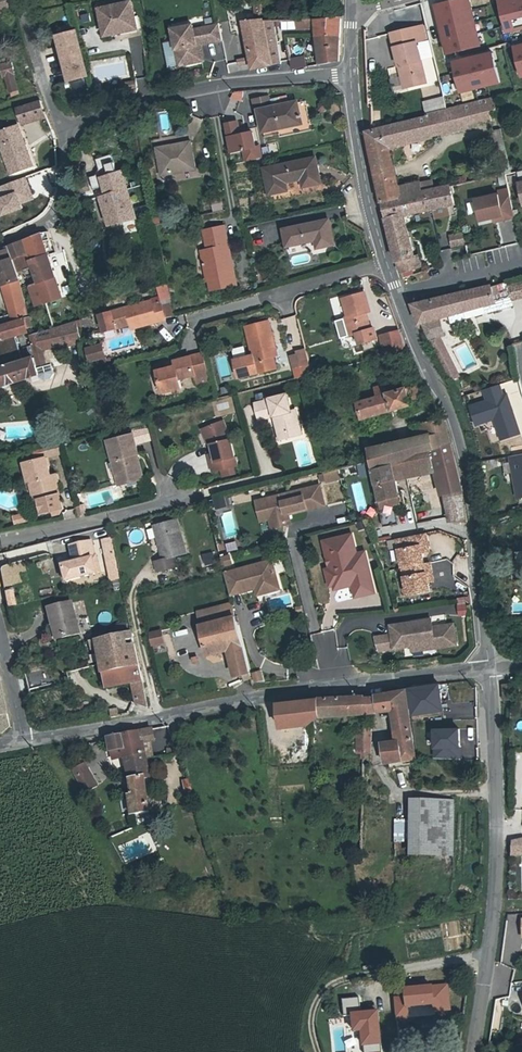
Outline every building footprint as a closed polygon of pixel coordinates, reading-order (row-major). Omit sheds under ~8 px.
[(14,11),(11,0),(0,0),(0,16),(14,11)] [(450,56),(487,47),(476,0),(455,0),(438,4),(450,56)] [(512,33),(521,31),(521,0),(505,0),(512,33)] [(132,2),(101,9),(107,36),(139,28),(132,2)] [(317,18),(300,19),(300,28),(317,28),(317,18)] [(317,28),(319,44),(322,46),(322,63),(338,61),(338,45),(339,44),(339,18),(317,18),(317,28)] [(243,20),(247,39),(266,35),(265,29),(263,20),(243,20)] [(223,38),(219,21),(214,22),(193,27),(193,23),(172,27),(176,48),(182,47),(185,63),(204,59),(201,43),(200,38),(205,37),(206,42),(223,38)] [(394,48),(416,43),(429,40),(426,25),(391,34),(394,48)] [(76,30),(58,35),(72,81),(90,76),(76,30)] [(266,35),(247,39),(249,51),(269,47),(266,35)] [(299,40),(287,43),(290,58),(303,55),(299,40)] [(393,49),(398,68),(401,67),(407,89),(426,84),(416,43),(394,48),(393,49)] [(277,45),(269,47),(272,65),(281,64),(277,45)] [(182,47),(176,48),(180,64),(185,63),(182,47)] [(252,68),(272,65),(269,47),(249,51),(252,68)] [(466,93),(507,84),(499,51),(458,60),(466,93)] [(292,59),(294,71),(309,69),(307,57),(292,59)] [(248,58),(228,64),(231,74),(250,67),(248,58)] [(3,70),(6,69),(14,95),(23,92),(16,73),(17,72),(12,61),(1,64),(3,70)] [(403,90),(407,89),(401,67),(398,68),(403,90)] [(244,99),(244,92),(233,92),(233,100),(244,99)] [(263,131),(287,126),(287,124),(301,121),(297,101),(271,107),(268,96),(253,99),(255,110),(258,110),(263,131)] [(443,96),(423,101),(425,111),(446,106),(443,96)] [(368,143),(374,169),(392,166),(388,146),(433,136),(433,134),(490,119),(485,99),(447,108),(426,113),(426,116),(366,131),(368,143)] [(39,101),(16,108),(21,125),(44,117),(39,101)] [(245,161),(263,159),(259,128),(247,129),(245,120),(226,122),(230,154),(244,152),(245,161)] [(0,131),(0,144),(12,175),(32,167),(16,125),(0,131)] [(189,142),(157,148),(161,174),(193,167),(189,142)] [(96,159),(101,178),(116,173),(111,155),(96,159)] [(315,157),(264,169),(270,195),(287,191),(286,183),(302,179),(303,187),(321,182),(315,157)] [(374,169),(376,180),(395,176),(392,166),(374,169)] [(116,173),(101,178),(107,196),(101,198),(103,202),(109,227),(127,221),(135,220),(122,172),(116,173)] [(381,201),(421,192),(419,184),(418,182),(397,187),(395,176),(376,180),(381,201)] [(24,177),(0,186),(0,195),(1,198),(0,198),(0,216),(23,207),(21,202),(32,198),(24,177)] [(421,192),(433,189),(431,181),(419,184),(421,192)] [(462,183),(463,190),(471,188),(470,181),(462,183)] [(450,193),(453,193),(451,185),(433,189),(421,192),(381,201),(397,263),(415,259),(405,216),(453,205),(450,193)] [(503,215),(504,219),(515,217),(510,196),(499,198),(498,194),(476,200),(480,221),(493,218),(503,215)] [(288,248),(316,241),(318,249),(335,245),(329,220),(284,230),(288,248)] [(216,245),(207,247),(201,248),(207,281),(209,281),(211,290),(235,284),(223,224),(203,228),(205,239),(215,237),(216,245)] [(31,265),(37,284),(54,279),(42,241),(48,239),(46,232),(39,233),(23,240),(27,249),(33,264),(31,265)] [(452,245),(463,243),(461,233),(451,235),(452,245)] [(205,239),(207,247),(216,245),(215,237),(205,239)] [(23,240),(7,246),(11,256),(18,253),(27,249),(23,240)] [(3,247),(4,250),(0,251),(0,260),(11,256),(7,246),(3,247)] [(18,253),(11,256),(16,270),(23,267),(31,265),(33,264),(27,249),(18,253)] [(0,260),(0,284),(1,285),(19,279),(16,270),(11,256),(0,260)] [(415,259),(397,263),(401,273),(421,266),(418,258),(415,259)] [(22,287),(19,279),(1,285),(10,314),(12,320),(23,316),(27,315),(22,287)] [(37,284),(29,286),(32,295),(34,294),(36,303),(46,301),(44,293),(57,290),(55,279),(54,279),(37,284)] [(506,282),(491,286),(496,301),(498,310),(512,306),(510,299),(507,286),(506,282)] [(510,299),(521,296),(521,282),(507,286),(510,299)] [(496,301),(491,286),(457,294),(456,292),(447,295),(447,296),(413,305),(420,324),(422,323),(439,318),(449,316),(464,311),(483,306),(485,314),(498,310),(496,301)] [(44,293),(46,301),(60,297),(57,290),(44,293)] [(350,336),(359,334),(361,344),(379,340),(376,329),(372,330),(369,317),(367,317),(366,314),(377,311),(372,292),(350,298),(355,316),(346,318),(350,336)] [(104,331),(114,328),(129,323),(136,322),(136,326),(164,318),(163,316),(160,304),(159,301),(159,302),(157,296),(150,299),(150,300),(99,314),(104,331)] [(160,304),(163,316),(172,314),(169,302),(160,304)] [(464,311),(449,316),(451,323),(466,319),(464,311)] [(3,323),(12,320),(10,314),(1,317),(3,323)] [(0,325),(0,340),(15,336),(14,332),(27,328),(24,318),(0,325)] [(82,328),(91,326),(89,318),(80,321),(82,328)] [(443,335),(439,318),(422,323),(429,338),(438,336),(443,335)] [(246,326),(253,353),(258,372),(258,373),(276,368),(273,355),(271,349),(276,347),(268,320),(246,326)] [(79,342),(74,322),(29,335),(34,359),(0,370),(0,387),(39,375),(40,378),(45,381),(50,379),(54,374),(50,364),(46,366),(42,350),(52,348),(53,349),(79,342)] [(402,331),(384,337),(391,355),(409,350),(402,331)] [(438,336),(429,338),(450,380),(459,376),(438,336)] [(85,348),(88,361),(104,357),(101,344),(85,348)] [(297,350),(298,353),(301,366),(311,364),(307,347),(297,350)] [(32,357),(30,348),(22,351),(25,359),(32,357)] [(172,365),(163,367),(154,370),(159,392),(178,387),(176,378),(192,374),(194,383),(208,380),(201,353),(171,360),(172,365)] [(258,372),(253,353),(234,358),(239,377),(258,372)] [(298,353),(291,355),(294,368),(301,366),(298,353)] [(387,394),(400,391),(398,383),(385,387),(387,394)] [(387,394),(385,387),(384,384),(354,393),(356,403),(387,394)] [(505,396),(502,385),(487,390),(490,401),(473,406),(479,424),(498,418),(505,439),(521,433),(521,431),(510,395),(505,396)] [(400,391),(387,394),(356,403),(361,420),(421,401),(417,386),(400,391)] [(259,420),(273,417),(278,416),(282,435),(300,430),(296,411),(292,412),(287,394),(269,399),(269,400),(255,404),(259,420)] [(302,436),(300,430),(282,435),(278,416),(273,417),(279,442),(302,436)] [(210,443),(212,453),(214,460),(209,461),(210,470),(234,466),(229,438),(223,421),(205,428),(210,443)] [(370,462),(373,475),(381,509),(395,506),(403,504),(402,496),(398,496),(395,481),(433,472),(440,495),(444,494),(447,523),(465,523),(461,491),(449,444),(444,426),(442,421),(427,424),(412,427),(415,439),(354,453),(357,465),(370,462)] [(132,433),(134,445),(151,441),(147,427),(131,431),(132,433)] [(105,440),(114,475),(119,474),(121,484),(141,479),(136,459),(130,460),(129,453),(134,452),(136,452),(134,445),(132,433),(105,440)] [(56,442),(40,446),(43,457),(59,453),(56,442)] [(512,459),(520,502),(521,502),(521,457),(512,459)] [(24,483),(25,483),(30,482),(35,500),(39,515),(49,512),(50,516),(57,514),(59,509),(50,475),(46,477),(40,459),(19,465),(24,483)] [(341,471),(326,473),(327,481),(342,479),(341,471)] [(30,501),(35,500),(30,482),(25,483),(30,501)] [(323,505),(318,484),(254,500),(259,522),(269,519),(271,528),(286,524),(283,515),(323,505)] [(216,498),(217,509),(229,508),(228,497),(216,498)] [(399,525),(395,506),(381,509),(379,510),(383,528),(399,525)] [(175,568),(176,568),(174,558),(186,555),(178,521),(163,524),(175,568)] [(163,524),(154,527),(163,560),(154,563),(157,573),(175,568),(163,524)] [(395,540),(401,569),(422,565),(419,547),(426,546),(424,535),(395,540)] [(351,536),(326,543),(331,561),(333,560),(334,565),(332,566),(338,591),(351,587),(371,583),(367,565),(359,568),(356,557),(351,536)] [(112,538),(102,540),(112,582),(123,580),(112,538)] [(331,561),(326,543),(322,544),(329,571),(325,572),(329,588),(333,587),(334,592),(338,591),(332,566),(334,565),(333,560),(331,561)] [(88,544),(69,548),(76,580),(94,576),(88,544)] [(231,545),(216,548),(219,558),(234,554),(231,545)] [(215,552),(204,553),(205,565),(216,564),(215,552)] [(365,555),(356,557),(359,568),(367,565),(365,555)] [(440,588),(454,586),(449,559),(435,561),(440,588)] [(271,563),(224,576),(230,597),(255,591),(263,589),(264,595),(279,591),(271,563)] [(4,565),(5,585),(28,584),(27,564),(4,565)] [(429,574),(427,564),(422,565),(401,569),(406,596),(427,592),(424,575),(429,574)] [(200,601),(209,599),(204,582),(195,585),(200,601)] [(371,583),(351,587),(354,599),(374,594),(371,583)] [(263,589),(255,591),(257,597),(264,595),(263,589)] [(11,608),(20,606),(17,590),(8,592),(11,608)] [(461,616),(470,615),(468,596),(458,597),(461,616)] [(199,625),(235,617),(231,603),(196,612),(199,625)] [(46,610),(50,628),(55,627),(58,641),(78,636),(70,604),(46,610)] [(235,617),(199,625),(198,625),(205,653),(228,648),(236,678),(243,676),(245,682),(253,680),(235,617)] [(409,624),(390,626),(391,634),(394,650),(403,648),(403,646),(434,641),(435,649),(455,645),(452,625),(432,628),(430,620),(415,623),(415,625),(410,626),(409,624)] [(148,633),(151,645),(164,642),(160,630),(148,633)] [(131,684),(141,683),(130,633),(88,642),(90,650),(96,649),(104,690),(131,684)] [(394,650),(391,634),(374,636),(379,652),(394,650)] [(49,663),(23,668),(27,687),(53,681),(49,663)] [(257,683),(266,680),(262,671),(254,674),(257,683)] [(8,711),(0,683),(0,713),(8,711)] [(146,708),(141,683),(131,684),(135,705),(146,708)] [(408,689),(411,714),(440,711),(435,685),(408,689)] [(376,698),(377,712),(393,709),(398,741),(382,744),(385,764),(413,759),(410,736),(408,728),(404,691),(375,696),(376,698)] [(317,701),(317,703),(318,717),(365,715),(364,696),(317,701)] [(294,726),(294,703),(276,704),(277,727),(278,727),(279,733),(293,733),(293,727),(294,726)] [(305,703),(294,703),(294,726),(307,726),(306,704),(305,703)] [(307,726),(318,717),(317,703),(306,704),(307,726)] [(118,717),(117,710),(110,711),(111,718),(118,717)] [(3,726),(10,720),(8,711),(0,713),(0,727),(3,726)] [(151,729),(110,737),(98,739),(100,753),(109,751),(111,751),(122,749),(124,757),(125,759),(142,756),(143,759),(150,758),(148,740),(153,739),(151,729)] [(460,729),(432,729),(432,758),(460,758),(460,729)] [(112,759),(124,757),(122,749),(111,751),(112,759)] [(142,756),(125,759),(133,795),(128,796),(131,815),(147,813),(142,780),(147,780),(143,759),(142,756)] [(85,793),(98,787),(86,764),(73,770),(85,793)] [(189,780),(183,782),(186,796),(192,794),(189,780)] [(453,856),(453,802),(407,803),(408,857),(453,856)] [(521,855),(521,837),(508,838),(509,856),(521,855)] [(404,987),(404,996),(395,997),(396,1017),(410,1016),(409,1006),(432,1004),(433,1012),(451,1010),(448,983),(404,987)] [(381,1042),(377,1009),(350,1012),(353,1030),(360,1029),(362,1044),(381,1042)]
